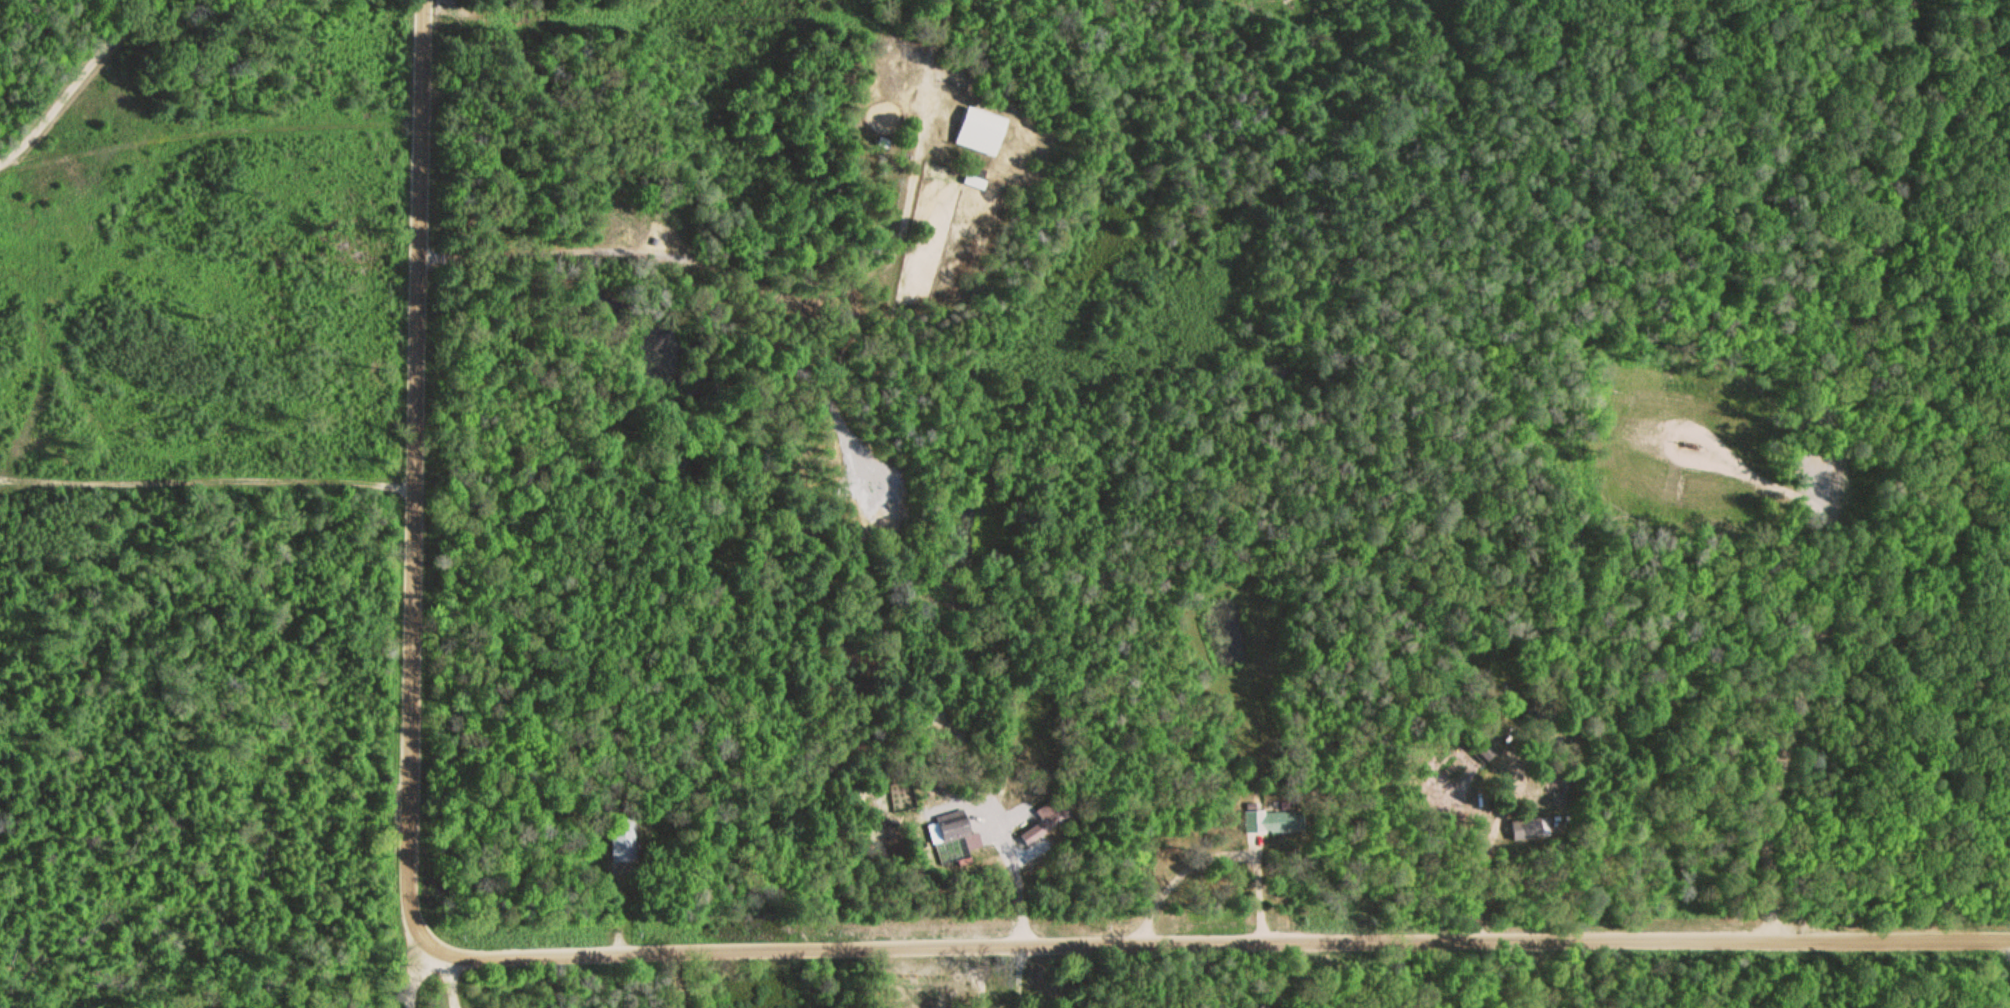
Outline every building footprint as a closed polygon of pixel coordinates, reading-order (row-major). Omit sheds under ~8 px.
[(994,158),(1004,120),(962,109),(952,148),(994,158)] [(1068,818),(1061,808),(1014,838),(1020,848),(1068,818)] [(932,818),(940,844),(968,836),(960,810),(932,818)] [(1300,834),(1300,813),(1241,813),(1241,834),(1300,834)] [(608,875),(632,875),(631,818),(607,819),(608,875)]
